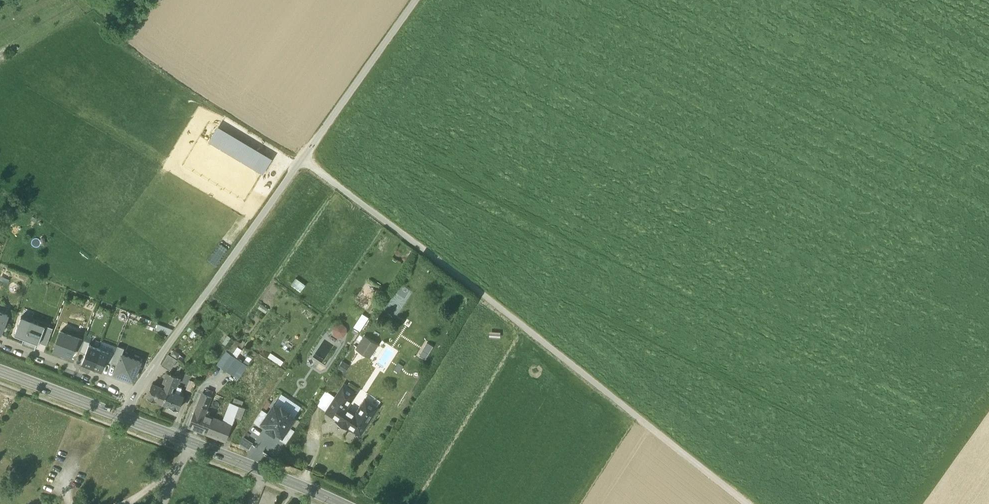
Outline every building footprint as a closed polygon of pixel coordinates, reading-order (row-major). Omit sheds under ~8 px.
[(210,141),(253,167),(261,154),(219,128),(210,141)] [(271,160),(261,154),(253,167),(262,173),(263,173),(271,160)] [(306,285),(296,277),(291,285),(300,292),(306,285)] [(268,308),(261,303),(258,308),(265,313),(268,308)] [(369,317),(362,313),(353,326),(360,331),(369,317)] [(46,325),(21,315),(14,333),(24,337),(22,343),(35,348),(37,342),(39,343),(39,341),(43,331),(46,325)] [(156,329),(170,334),(174,329),(158,323),(156,329)] [(342,323),(336,324),(332,328),(333,334),(338,337),(344,336),(347,332),(346,326),(342,323)] [(53,328),(46,325),(43,331),(51,334),(53,328)] [(54,348),(72,355),(74,348),(79,337),(61,330),(54,348)] [(39,341),(47,344),(51,334),(43,331),(39,341)] [(84,339),(79,337),(74,348),(80,351),(84,339)] [(358,348),(369,355),(376,345),(365,338),(358,348)] [(80,351),(86,353),(89,344),(90,342),(84,339),(80,351)] [(227,351),(232,354),(237,346),(240,342),(236,339),(227,351)] [(102,340),(99,347),(109,351),(110,349),(115,351),(117,346),(102,340)] [(434,346),(427,342),(422,349),(429,353),(434,346)] [(99,347),(89,344),(86,353),(82,362),(92,366),(99,347)] [(111,362),(118,365),(122,354),(125,347),(118,345),(117,346),(115,351),(111,362)] [(235,356),(236,357),(242,349),(237,346),(232,354),(235,356)] [(109,351),(99,347),(92,366),(102,370),(106,360),(109,351)] [(109,351),(106,360),(111,363),(111,362),(115,351),(110,349),(109,351)] [(174,349),(171,353),(177,358),(180,353),(174,349)] [(426,359),(429,353),(422,349),(419,355),(426,359)] [(218,364),(226,369),(235,356),(232,354),(227,351),(218,364)] [(271,352),(267,357),(281,366),(284,361),(271,352)] [(162,364),(170,370),(177,359),(169,353),(162,364)] [(133,379),(140,361),(122,354),(118,365),(115,372),(133,379)] [(226,369),(233,374),(242,361),(236,357),(235,356),(226,369)] [(350,364),(343,360),(338,367),(345,372),(350,364)] [(233,374),(240,379),(249,366),(242,361),(233,374)] [(404,365),(399,362),(394,368),(400,372),(404,365)] [(165,388),(168,389),(174,374),(171,373),(170,372),(170,373),(168,372),(164,380),(165,383),(167,383),(165,388)] [(180,377),(178,376),(174,374),(168,389),(172,390),(174,386),(175,386),(177,385),(180,377)] [(187,389),(192,391),(196,382),(191,380),(187,389)] [(147,397),(163,403),(168,389),(165,388),(162,387),(153,383),(147,397)] [(349,426),(360,433),(377,407),(365,400),(356,414),(346,407),(355,393),(343,385),(336,397),(327,411),(337,418),(336,420),(348,428),(349,426)] [(172,390),(168,389),(163,403),(178,409),(184,395),(175,392),(172,390)] [(316,404),(327,411),(336,397),(325,390),(316,404)] [(195,410),(201,412),(209,394),(203,392),(195,410)] [(281,393),(274,403),(281,408),(282,406),(289,411),(288,412),(294,417),(301,406),(281,393)] [(209,394),(201,412),(205,414),(213,396),(209,394)] [(239,405),(242,406),(244,401),(234,397),(232,402),(239,405)] [(222,420),(226,422),(231,408),(237,410),(239,405),(232,402),(230,401),(222,420)] [(276,431),(282,435),(288,427),(294,417),(288,412),(289,411),(282,406),(281,408),(274,403),(267,414),(262,422),(268,426),(267,428),(268,429),(269,427),(274,430),(273,432),(274,433),(276,431)] [(234,417),(241,419),(246,408),(242,406),(239,405),(237,410),(234,417)] [(226,422),(232,424),(234,417),(237,410),(231,408),(226,422)] [(260,425),(262,422),(267,414),(264,412),(265,411),(262,409),(254,421),(260,425)] [(189,426),(207,433),(214,417),(205,414),(201,412),(195,410),(189,426)] [(222,420),(214,417),(207,433),(225,440),(232,424),(226,422),(222,420)] [(288,427),(282,435),(280,438),(286,442),(294,431),(288,427)] [(244,436),(238,445),(249,449),(253,442),(244,436)]
